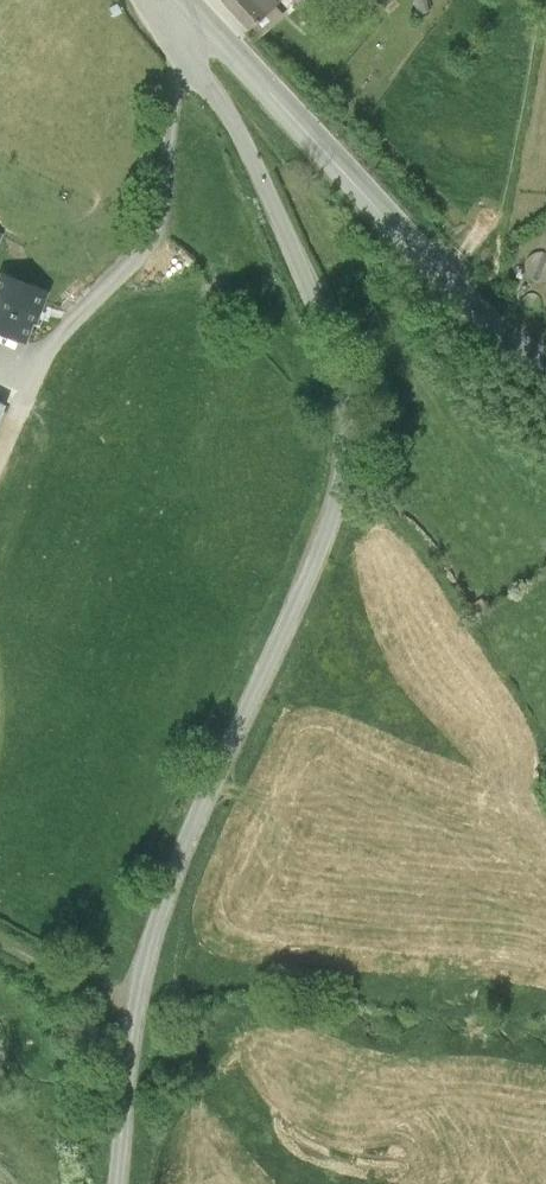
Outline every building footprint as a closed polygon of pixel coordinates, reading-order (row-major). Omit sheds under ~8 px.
[(223,15),(251,46),(301,0),(240,0),(223,15)] [(22,367),(42,312),(0,297),(0,359),(22,367)]
